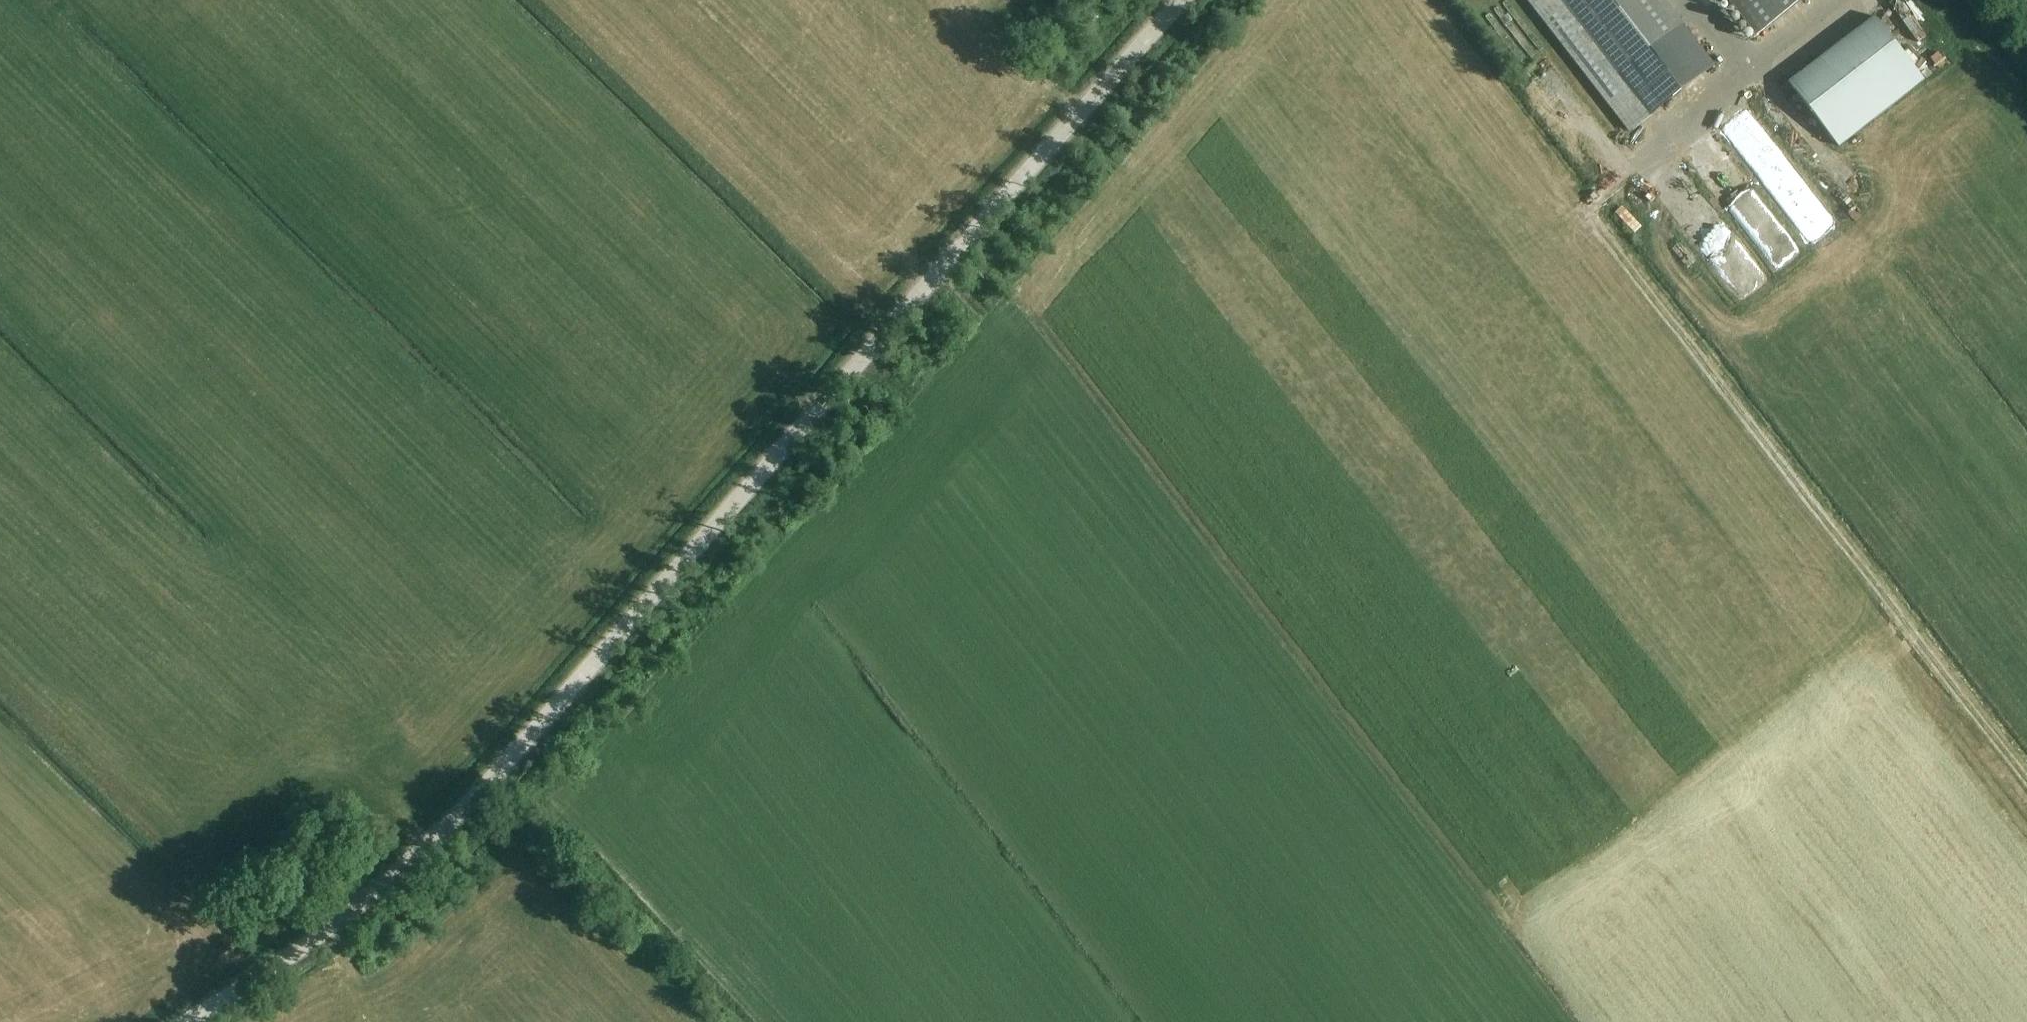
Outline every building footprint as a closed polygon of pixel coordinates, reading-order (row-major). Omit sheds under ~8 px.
[(1632,132),(1714,69),(1661,0),(1530,0),(1632,132)] [(1759,35),(1803,0),(1732,0),(1759,35)] [(1839,148),(1851,139),(1925,81),(1917,71),(1876,17),(1791,82),(1788,84),(1839,148)] [(1774,161),(1753,178),(1806,244),(1828,226),(1774,161)] [(1741,265),(1765,257),(1759,239),(1735,247),(1741,265)]
